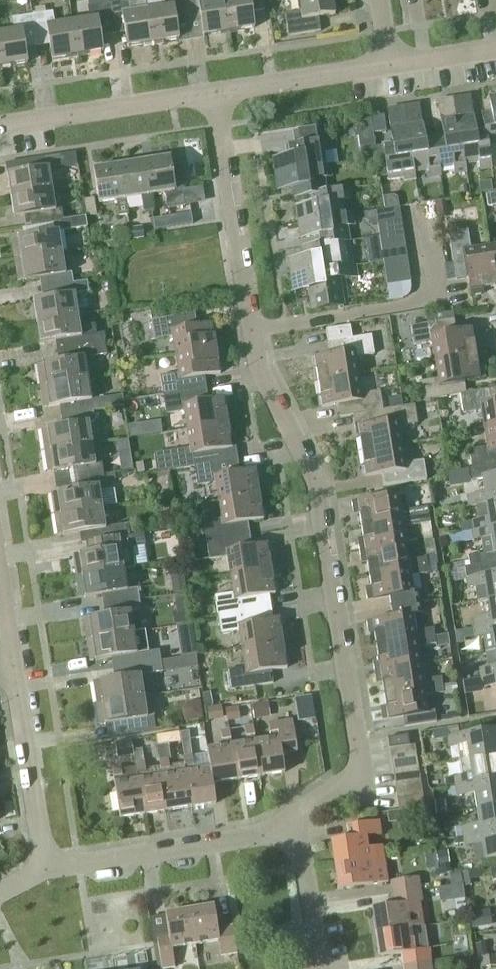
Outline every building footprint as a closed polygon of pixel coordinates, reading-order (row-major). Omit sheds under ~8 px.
[(108,4),(113,34),(125,32),(126,34),(128,48),(153,44),(148,11),(146,0),(133,0),(108,4)] [(148,11),(153,44),(178,40),(176,24),(188,22),(185,0),(164,0),(165,8),(148,11)] [(223,0),(220,0),(206,2),(205,0),(185,0),(188,22),(201,20),(203,36),(228,32),(223,0)] [(228,32),(254,28),(250,2),(261,0),(223,0),(228,32)] [(333,0),(298,0),(300,11),(284,13),(288,36),(320,31),(318,17),(335,14),(333,0)] [(72,23),(77,55),(102,51),(100,36),(113,34),(108,4),(87,7),(89,20),(72,23)] [(32,15),(37,45),(50,43),(53,59),(77,55),(72,23),(55,25),(52,12),(32,15)] [(1,67),(27,63),(25,47),(37,45),(32,15),(11,19),(13,32),(0,34),(0,58),(1,67)] [(492,166),(489,145),(488,145),(485,130),(484,130),(474,131),(469,96),(454,98),(463,164),(464,164),(479,161),(480,168),(492,166)] [(484,130),(485,130),(488,145),(489,145),(495,144),(495,96),(489,98),(491,113),(481,114),(484,130)] [(443,136),(434,138),(438,168),(439,168),(453,165),(454,173),(465,171),(464,164),(463,164),(454,98),(438,100),(443,136)] [(419,104),(403,106),(414,171),(415,171),(428,169),(429,176),(440,174),(439,168),(438,168),(434,138),(424,139),(419,104)] [(416,178),(415,171),(414,171),(403,106),(387,109),(393,144),(383,146),(387,176),(403,173),(404,180),(416,178)] [(370,115),(359,117),(361,131),(372,130),(370,117),(370,115)] [(384,115),(370,117),(372,130),(373,133),(387,131),(384,115)] [(272,158),(275,174),(320,167),(320,166),(318,152),(326,151),(324,141),(322,127),(294,132),(296,145),(286,146),(288,156),(272,158)] [(11,196),(52,189),(49,168),(63,166),(69,168),(77,166),(75,152),(29,159),(30,171),(7,174),(11,196)] [(170,158),(144,162),(149,194),(151,194),(165,192),(167,208),(185,205),(183,188),(186,184),(184,165),(179,162),(170,163),(170,158)] [(144,162),(120,166),(125,198),(127,198),(141,195),(144,211),(153,210),(151,194),(149,194),(144,162)] [(320,167),(275,174),(277,190),(293,187),(295,198),(310,196),(325,193),(325,192),(323,178),(330,177),(329,165),(320,166),(320,167)] [(129,213),(127,198),(125,198),(120,166),(94,170),(99,202),(117,199),(119,215),(121,224),(128,223),(127,214),(129,213)] [(466,186),(460,187),(461,195),(468,194),(466,186)] [(38,213),(39,224),(64,219),(62,209),(56,210),(52,189),(11,196),(14,217),(38,213)] [(350,189),(325,192),(325,193),(310,196),(311,204),(296,207),(298,222),(343,215),(341,201),(352,199),(350,189)] [(437,216),(448,215),(446,200),(435,201),(437,216)] [(374,211),(376,223),(401,219),(399,207),(374,211)] [(155,229),(193,223),(191,213),(154,219),(155,229)] [(354,214),(343,215),(298,222),(301,238),(316,236),(317,245),(318,246),(340,242),(340,243),(348,242),(345,226),(355,225),(354,214)] [(20,259),(62,253),(59,232),(88,227),(86,216),(64,219),(39,224),(31,225),(33,236),(17,238),(20,259)] [(403,231),(401,219),(376,223),(378,235),(403,231)] [(144,238),(142,227),(131,228),(133,240),(144,238)] [(495,287),(488,246),(470,249),(467,230),(448,233),(456,280),(468,278),(471,296),(480,295),(479,289),(495,287)] [(380,248),(405,244),(403,231),(378,235),(380,248)] [(351,266),(351,265),(348,242),(340,243),(340,242),(318,246),(317,245),(302,247),(304,257),(289,259),(292,275),(337,268),(351,266)] [(382,260),(407,256),(405,244),(380,248),(382,260)] [(65,273),(62,253),(20,259),(24,281),(47,277),(49,287),(55,286),(73,283),(71,273),(65,273)] [(384,273),(409,269),(407,256),(382,260),(384,273)] [(337,268),(292,275),(294,291),(309,289),(310,299),(312,309),(343,304),(341,294),(339,278),(358,275),(356,265),(351,265),(351,266),(337,268)] [(411,281),(409,269),(384,273),(387,285),(411,281)] [(33,300),(36,322),(78,316),(75,295),(90,292),(88,281),(73,283),(55,286),(57,296),(33,300)] [(172,336),(175,355),(216,350),(212,324),(196,327),(194,313),(150,320),(153,339),(172,336)] [(78,316),(36,322),(40,344),(61,340),(63,340),(65,350),(104,344),(102,333),(98,334),(96,321),(79,324),(79,322),(78,316)] [(433,342),(436,361),(474,354),(472,339),(479,338),(478,328),(457,331),(455,320),(412,326),(414,345),(433,342)] [(318,382),(360,376),(357,358),(375,355),(372,336),(353,339),(351,326),(327,330),(331,355),(314,357),(318,382)] [(43,364),(46,385),(88,379),(84,358),(105,354),(104,344),(65,350),(67,360),(43,364)] [(216,350),(175,355),(178,373),(159,376),(162,396),(206,389),(204,377),(220,375),(216,350)] [(424,400),(461,395),(465,394),(463,382),(486,378),(484,368),(477,369),(474,354),(436,361),(439,379),(421,382),(424,400)] [(363,394),(360,376),(318,382),(322,407),(338,405),(340,417),(353,415),(372,412),(384,410),(381,391),(363,394)] [(88,379),(46,385),(50,407),(73,403),(75,414),(93,410),(106,408),(125,406),(123,395),(91,400),(88,379)] [(183,411),(186,431),(228,424),(224,399),(208,401),(206,389),(162,396),(165,414),(183,411)] [(485,429),(495,427),(495,389),(465,394),(461,395),(464,413),(482,411),(485,429)] [(388,399),(390,409),(402,407),(401,397),(388,399)] [(358,428),(362,452),(403,445),(400,426),(418,424),(415,405),(402,407),(390,409),(384,410),(372,412),(353,415),(355,428),(358,428)] [(95,421),(93,410),(75,414),(68,415),(70,425),(47,429),(51,450),(91,444),(88,422),(95,421)] [(140,424),(129,426),(130,437),(142,435),(140,424)] [(228,424),(186,431),(189,448),(171,451),(174,471),(194,468),(218,464),(216,452),(232,449),(228,424)] [(472,469),(495,465),(495,427),(485,429),(488,447),(469,450),(472,469)] [(129,439),(119,441),(121,452),(130,451),(129,439)] [(91,444),(51,450),(54,471),(77,468),(79,478),(109,474),(107,463),(94,464),(91,444)] [(403,445),(362,452),(365,477),(381,475),(383,486),(427,479),(424,460),(406,463),(403,445)] [(237,461),(218,464),(194,468),(197,487),(216,484),(218,502),(259,496),(255,471),(239,473),(237,461)] [(472,469),(461,471),(463,479),(470,478),(470,480),(482,479),(484,495),(466,498),(468,507),(475,506),(495,503),(495,465),(472,469)] [(110,473),(109,474),(79,478),(81,489),(56,493),(60,514),(101,507),(97,486),(104,485),(112,484),(110,473)] [(259,496),(218,502),(221,520),(203,523),(206,542),(249,535),(248,523),(263,521),(259,496)] [(359,512),(361,527),(429,517),(428,508),(419,510),(400,513),(398,496),(351,503),(353,513),(359,512)] [(475,506),(477,521),(459,524),(461,534),(495,529),(495,503),(475,506)] [(101,507),(60,514),(63,535),(87,532),(89,542),(101,540),(130,536),(128,525),(111,527),(104,528),(101,507)] [(359,552),(406,545),(403,528),(430,524),(429,517),(361,527),(364,542),(357,543),(359,552)] [(461,534),(462,543),(481,540),(483,554),(468,556),(469,566),(469,568),(495,564),(495,529),(461,534)] [(130,536),(101,540),(103,551),(73,555),(76,576),(124,569),(136,567),(132,547),(143,545),(142,535),(130,536)] [(227,557),(230,576),(271,570),(267,544),(251,547),(249,535),(206,542),(209,560),(227,557)] [(409,562),(406,545),(359,552),(360,562),(367,561),(369,575),(427,566),(427,567),(436,565),(436,558),(409,562)] [(488,602),(495,600),(495,564),(469,568),(469,566),(464,567),(468,589),(474,588),(477,603),(488,601),(488,602)] [(388,598),(390,608),(421,603),(419,592),(414,593),(411,576),(429,574),(427,567),(427,566),(369,575),(371,590),(365,591),(367,602),(388,598)] [(127,591),(124,569),(76,576),(80,598),(109,593),(111,604),(139,600),(145,599),(144,588),(127,591)] [(275,595),(271,570),(230,576),(233,594),(215,597),(219,616),(261,609),(259,598),(275,595)] [(174,594),(187,592),(186,580),(172,582),(174,594)] [(139,600),(111,604),(113,615),(83,620),(86,641),(134,633),(131,613),(141,611),(139,600)] [(474,630),(495,626),(495,600),(488,602),(490,617),(472,620),(474,630)] [(421,603),(390,608),(392,618),(366,622),(368,633),(374,632),(377,646),(434,637),(433,629),(416,632),(414,616),(423,615),(421,603)] [(188,609),(172,612),(174,625),(191,622),(188,609)] [(261,609),(219,616),(221,634),(240,632),(242,650),(283,643),(280,620),(263,622),(261,609)] [(474,630),(475,638),(475,639),(482,638),(485,653),(495,651),(495,626),(474,630)] [(474,630),(455,633),(456,641),(475,638),(474,630)] [(137,655),(134,633),(86,641),(90,662),(119,657),(120,668),(160,662),(160,660),(166,659),(165,650),(137,655)] [(447,635),(434,637),(435,645),(436,647),(448,645),(447,635)] [(435,645),(434,637),(377,646),(379,662),(373,663),(375,672),(421,665),(418,647),(435,645)] [(288,669),(283,643),(242,650),(245,668),(227,671),(230,690),(273,684),(271,672),(288,669)] [(195,646),(183,648),(184,656),(196,654),(195,646)] [(482,679),(495,677),(495,651),(485,653),(487,668),(471,670),(472,680),(480,678),(481,678),(482,679)] [(92,683),(96,704),(143,696),(140,675),(162,672),(160,662),(120,668),(122,678),(92,683)] [(384,695),(442,686),(441,678),(424,680),(421,665),(375,672),(376,681),(382,680),(384,695)] [(482,679),(483,688),(495,686),(495,677),(482,679)] [(443,693),(442,686),(384,695),(387,710),(381,711),(383,721),(403,717),(405,727),(436,722),(434,711),(428,712),(426,696),(443,693)] [(317,693),(301,696),(305,718),(321,715),(317,693)] [(147,716),(143,696),(96,704),(99,725),(128,720),(130,731),(155,727),(153,716),(147,716)] [(254,720),(270,717),(268,702),(252,704),(254,720)] [(210,721),(224,719),(222,705),(208,707),(210,721)] [(238,707),(226,709),(228,721),(240,719),(238,707)] [(270,739),(256,741),(255,741),(261,776),(285,772),(282,754),(297,752),(293,721),(268,724),(270,739)] [(236,780),(261,776),(255,741),(256,741),(254,727),(244,728),(247,743),(232,745),(231,745),(236,780)] [(460,761),(495,755),(495,736),(495,729),(448,737),(450,746),(457,745),(460,761)] [(189,731),(180,732),(181,741),(190,739),(189,731)] [(213,784),(236,780),(231,745),(232,745),(229,731),(221,732),(223,747),(207,749),(210,769),(213,784)] [(388,749),(389,749),(410,746),(408,734),(386,737),(388,749)] [(117,758),(134,755),(132,741),(115,743),(117,758)] [(415,745),(410,746),(389,749),(391,761),(417,757),(415,745)] [(159,761),(160,767),(162,776),(163,776),(168,811),(192,807),(186,773),(185,773),(184,763),(169,766),(168,760),(168,753),(158,755),(159,761)] [(135,756),(137,767),(138,780),(140,780),(144,814),(168,811),(163,776),(162,776),(160,767),(145,769),(143,755),(135,756)] [(456,788),(456,787),(495,781),(495,755),(460,761),(462,776),(449,778),(450,789),(456,788)] [(186,773),(192,807),(216,803),(213,784),(210,769),(194,771),(192,756),(183,758),(184,763),(185,773),(186,773)] [(417,757),(391,761),(393,773),(418,769),(417,757)] [(120,818),(144,814),(140,780),(138,780),(137,767),(121,770),(121,767),(112,769),(120,818)] [(418,769),(393,773),(395,785),(420,782),(418,769)] [(456,787),(456,788),(457,796),(474,793),(477,809),(495,806),(495,781),(456,787)] [(395,785),(397,797),(422,794),(420,782),(395,785)] [(424,806),(422,794),(397,797),(399,810),(424,806)] [(437,814),(447,813),(445,799),(435,801),(437,814)] [(477,809),(479,824),(462,827),(463,837),(495,832),(495,806),(477,809)] [(409,821),(408,810),(387,812),(388,823),(409,821)] [(334,865),(384,858),(382,847),(367,849),(365,836),(380,834),(378,822),(345,826),(346,839),(331,841),(334,865)] [(463,837),(464,837),(453,839),(454,846),(465,844),(465,846),(475,845),(477,861),(495,858),(495,832),(463,837)] [(447,864),(451,863),(449,850),(437,852),(439,865),(447,864)] [(384,858),(334,865),(338,890),(387,883),(384,858)] [(449,875),(447,864),(439,865),(437,865),(439,876),(449,875)] [(461,871),(450,872),(451,883),(462,881),(461,871)] [(393,894),(420,889),(419,877),(391,881),(393,894)] [(422,902),(420,889),(393,894),(395,905),(372,909),(376,933),(411,927),(424,926),(421,903),(422,902)] [(214,906),(189,910),(195,945),(218,941),(221,957),(237,954),(233,927),(218,929),(214,906)] [(492,926),(490,909),(470,912),(473,928),(492,926)] [(189,910),(166,914),(169,937),(157,939),(162,968),(167,968),(176,968),(172,949),(195,945),(189,910)] [(403,955),(404,965),(431,961),(429,950),(415,952),(411,927),(376,933),(379,958),(403,955)] [(487,957),(487,956),(485,943),(477,944),(479,958),(487,957)] [(487,956),(487,957),(479,958),(480,968),(495,966),(495,955),(487,956)] [(431,961),(404,965),(405,968),(440,968),(460,966),(459,957),(431,961)]
